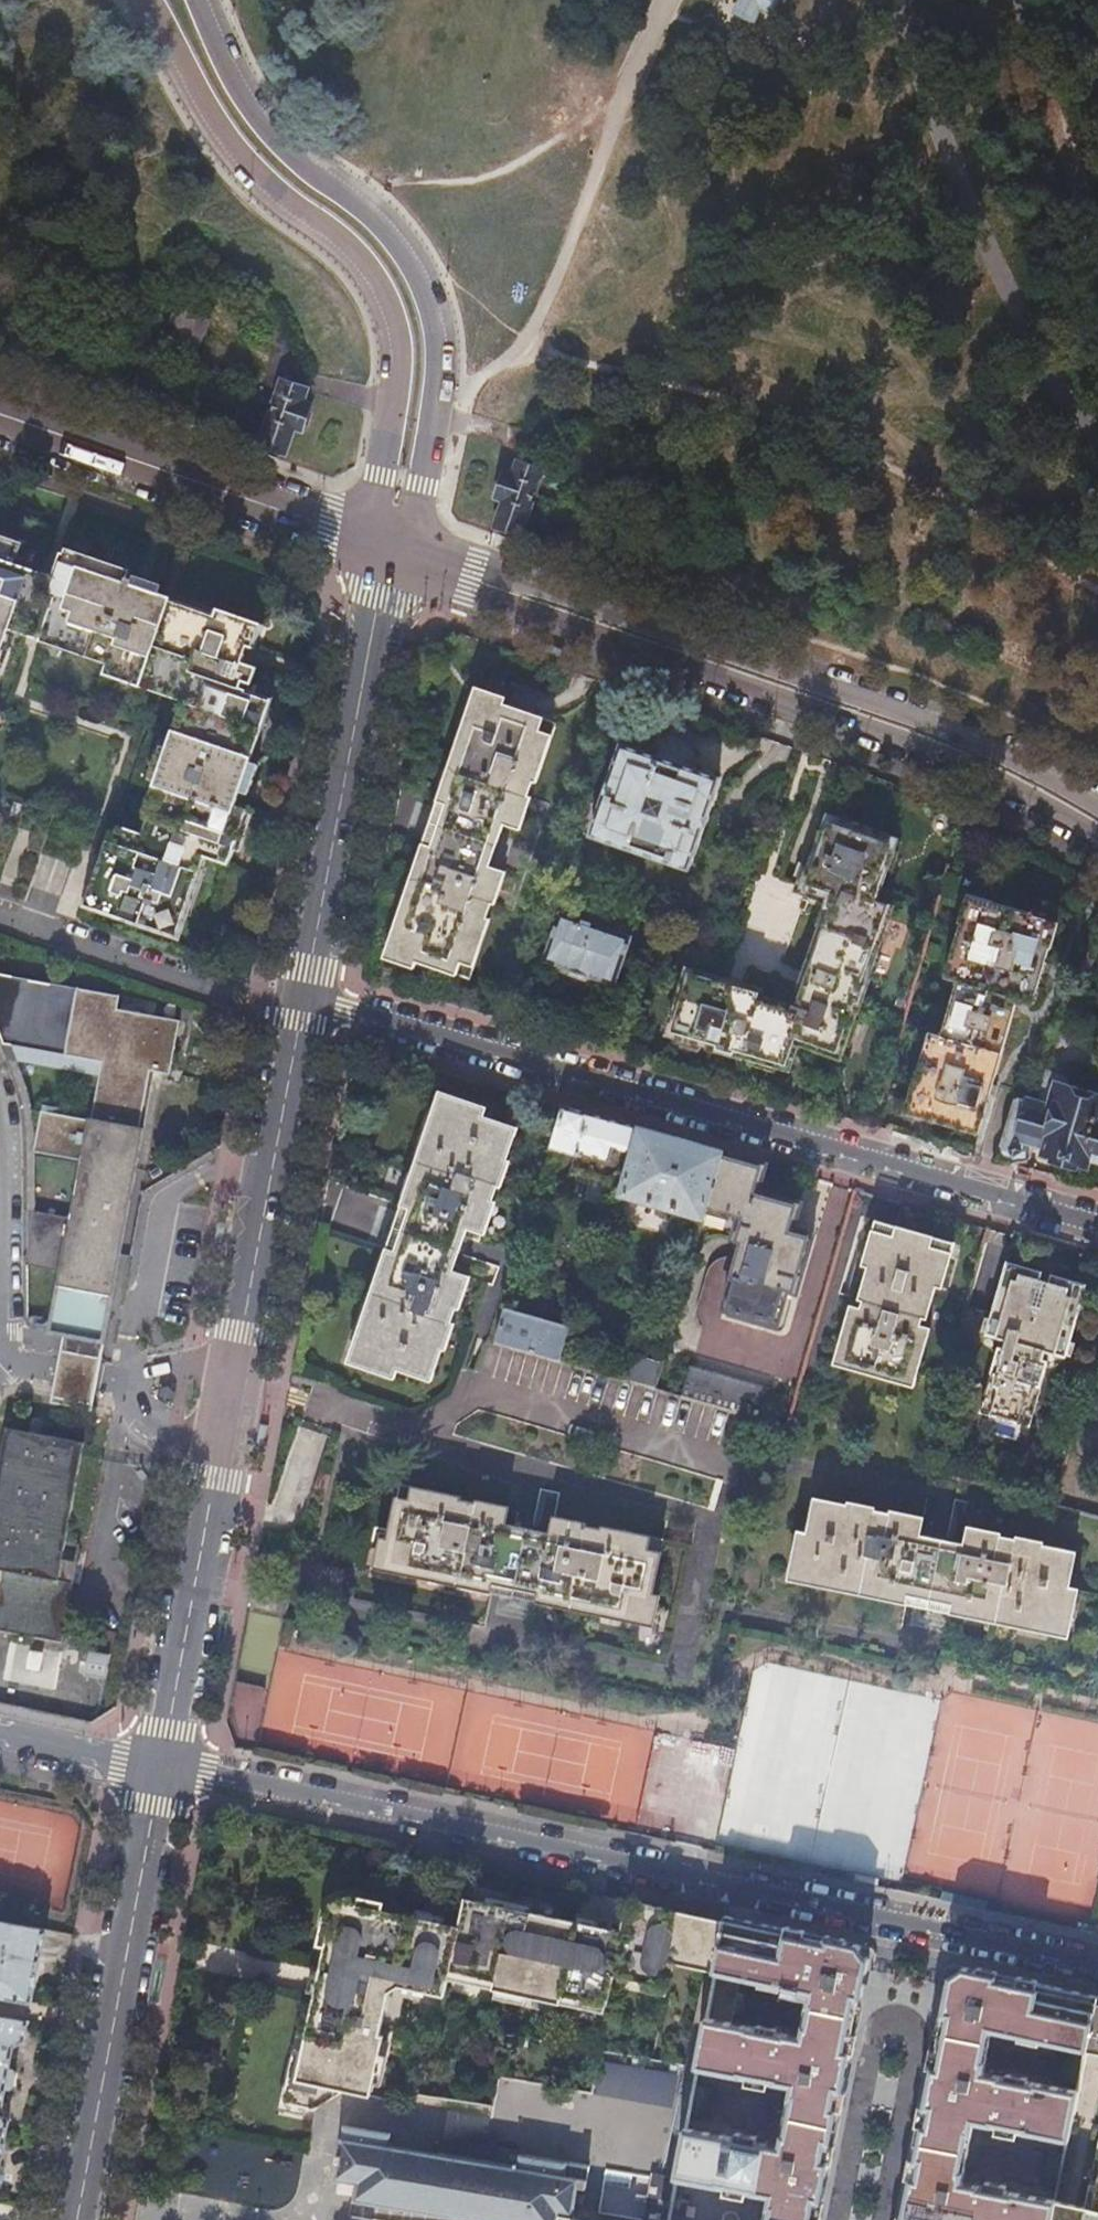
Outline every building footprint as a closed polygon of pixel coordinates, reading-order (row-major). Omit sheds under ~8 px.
[(733,14),(755,24),(761,10),(772,15),(779,0),(739,0),(733,14)] [(179,349),(193,355),(205,322),(191,316),(179,349)] [(274,406),(260,445),(285,454),(294,428),(301,431),(310,406),(303,403),(306,392),(281,384),(274,406)] [(505,502),(498,523),(524,532),(536,496),(545,473),(519,464),(514,478),(506,475),(498,499),(505,502)] [(11,633),(42,645),(43,639),(108,662),(103,676),(142,691),(143,688),(187,703),(181,722),(205,730),(200,744),(172,734),(152,790),(165,795),(149,841),(117,830),(91,903),(170,931),(196,858),(228,868),(246,813),(234,809),(251,762),(246,760),(257,731),(261,732),(269,708),(242,699),(247,685),(250,686),(255,669),(229,660),(232,653),(236,655),(247,622),(216,611),(212,622),(169,606),(170,600),(132,586),(133,583),(127,581),(128,578),(60,555),(52,579),(14,564),(16,558),(0,551),(3,544),(0,543),(0,665),(11,633)] [(468,726),(441,805),(504,826),(517,830),(523,813),(520,812),(525,798),(528,799),(533,783),(530,781),(534,770),(537,771),(554,723),(487,701),(477,729),(468,726)] [(619,747),(589,837),(690,870),(719,780),(619,747)] [(30,836),(45,841),(51,822),(59,794),(30,784),(20,814),(35,819),(30,836)] [(441,805),(427,847),(490,869),(504,826),(441,805)] [(686,969),(667,1036),(788,1071),(797,1043),(839,1056),(891,905),(874,899),(894,841),(828,818),(817,848),(808,845),(795,884),(831,897),(792,1007),(756,997),(758,991),(686,969)] [(51,822),(45,841),(77,852),(84,833),(51,822)] [(490,869),(427,847),(400,926),(409,929),(399,956),(467,979),(482,935),(479,933),(483,920),(486,921),(492,904),(489,903),(493,890),(497,891),(502,874),(490,869)] [(928,1031),(907,1104),(977,1123),(1016,988),(1034,993),(1053,928),(1028,920),(1027,923),(989,913),(990,909),(965,902),(943,978),(962,983),(946,1037),(928,1031)] [(666,921),(637,911),(628,937),(560,913),(544,961),(615,986),(628,947),(653,956),(666,921)] [(100,1348),(106,1318),(142,1132),(138,1131),(150,1072),(169,1075),(179,1022),(117,1010),(119,997),(0,974),(0,1035),(3,1044),(100,1063),(90,1122),(41,1113),(33,1154),(76,1163),(65,1222),(26,1214),(26,1268),(55,1274),(43,1337),(100,1348)] [(995,1161),(1017,1167),(1025,1161),(1028,1149),(1025,1141),(1087,1160),(1087,1157),(1097,1160),(1097,1105),(1062,1094),(1056,1114),(1022,1105),(1026,1090),(1018,1088),(1016,1092),(995,1161)] [(430,1132),(405,1207),(468,1228),(482,1233),(488,1215),(485,1214),(489,1201),(492,1202),(514,1136),(483,1125),(486,1115),(445,1101),(434,1134),(430,1132)] [(583,1111),(563,1105),(550,1149),(576,1157),(571,1173),(623,1188),(640,1127),(583,1111)] [(700,1144),(640,1127),(623,1188),(621,1197),(702,1220),(722,1151),(700,1144)] [(758,1190),(766,1163),(722,1151),(702,1220),(695,1244),(700,1242),(706,1239),(712,1237),(719,1236),(741,1243),(722,1310),(776,1326),(787,1291),(795,1294),(813,1234),(793,1228),(801,1202),(758,1190)] [(405,1207),(391,1251),(453,1271),(468,1228),(405,1207)] [(862,1263),(872,1267),(883,1270),(894,1234),(872,1227),(862,1263)] [(883,1270),(872,1267),(860,1308),(850,1305),(837,1354),(857,1361),(857,1362),(893,1374),(894,1371),(914,1377),(929,1328),(919,1325),(931,1283),(941,1286),(948,1262),(927,1255),(930,1245),(894,1234),(883,1270)] [(453,1271),(391,1251),(366,1324),(369,1325),(358,1358),(399,1372),(402,1362),(434,1373),(456,1308),(453,1306),(457,1294),(461,1295),(467,1276),(453,1271)] [(1007,1333),(986,1408),(1025,1419),(1046,1344),(1066,1350),(1085,1283),(1067,1278),(1067,1281),(1023,1269),(1024,1265),(1006,1261),(987,1328),(1007,1333)] [(567,1326),(505,1307),(495,1341),(558,1360),(559,1356),(567,1326)] [(94,1378),(100,1348),(43,1337),(36,1368),(30,1400),(88,1412),(94,1378)] [(559,1356),(558,1360),(629,1380),(630,1377),(559,1356)] [(630,1377),(629,1380),(654,1388),(660,1366),(636,1359),(630,1377)] [(690,1365),(681,1395),(761,1419),(770,1388),(690,1365)] [(0,1466),(0,1574),(2,1574),(0,1585),(0,1633),(60,1645),(71,1585),(59,1582),(84,1444),(7,1429),(0,1466)] [(412,1574),(493,1591),(506,1526),(510,1512),(492,1508),(492,1511),(478,1508),(479,1505),(462,1501),(461,1505),(448,1502),(449,1499),(415,1491),(413,1498),(399,1495),(386,1559),(414,1565),(412,1574)] [(830,1583),(909,1598),(921,1532),(923,1518),(904,1514),(903,1517),(891,1515),(892,1512),(824,1499),(817,1533),(805,1531),(797,1572),(831,1579),(830,1583)] [(551,1535),(537,1600),(618,1618),(620,1609),(648,1614),(662,1544),(616,1534),(615,1537),(602,1534),(602,1531),(584,1527),(583,1531),(570,1527),(571,1525),(554,1521),(551,1535)] [(506,1526),(493,1591),(537,1600),(551,1535),(506,1526)] [(965,1541),(952,1607),(1030,1622),(1031,1618),(1064,1624),(1072,1584),(1062,1582),(1068,1547),(1000,1533),(999,1536),(988,1534),(989,1531),(968,1527),(965,1541)] [(921,1532),(909,1598),(952,1607),(965,1541),(921,1532)] [(254,1588),(250,1608),(286,1614),(289,1594),(254,1588)] [(86,1674),(106,1677),(110,1652),(89,1650),(86,1674)] [(487,1895),(486,1903),(496,1905),(533,1913),(535,1905),(487,1895)] [(318,1945),(327,1947),(333,1921),(335,1910),(347,1903),(385,1910),(386,1902),(358,1896),(352,1896),(349,1896),(345,1897),(338,1900),(336,1902),(332,1905),(329,1908),(327,1912),(325,1916),(324,1920),(318,1945)] [(716,1974),(725,1922),(708,1919),(700,1917),(630,1901),(624,1924),(623,1932),(577,1923),(561,1919),(533,1913),(496,1905),(486,1903),(467,1899),(461,1927),(444,1923),(417,1917),(385,1910),(347,1903),(335,1910),(333,1921),(327,1947),(322,1969),(316,1994),(310,2022),(307,2038),(304,2050),(292,2104),(308,2107),(315,2109),(318,2110),(347,2090),(375,2095),(379,2075),(379,2072),(384,2046),(386,2036),(382,2036),(389,1993),(401,1985),(447,1995),(450,1979),(452,1971),(496,1980),(494,1988),(497,1989),(527,1995),(605,2012),(613,1974),(640,1980),(667,1986),(672,1964),(716,1974)] [(446,1916),(418,1910),(417,1917),(444,1923),(446,1916)] [(624,1924),(579,1915),(577,1923),(623,1932),(624,1924)] [(725,1922),(716,1974),(761,1982),(760,1986),(782,1991),(783,1987),(810,1993),(801,2037),(774,2031),(774,2027),(752,2023),(752,2027),(708,2018),(698,2069),(748,2079),(747,2083),(768,2088),(770,2083),(791,2087),(780,2146),(757,2142),(758,2137),(738,2132),(737,2138),(687,2128),(677,2179),(727,2189),(726,2194),(746,2198),(747,2193),(769,2198),(765,2219),(816,2219),(831,2147),(840,2102),(854,2033),(869,1958),(859,1946),(727,1917),(725,1922)] [(45,1929),(0,1922),(0,1986),(2,1977),(35,1983),(45,1929)] [(322,1969),(313,1968),(308,1992),(316,1994),(322,1969)] [(1054,2200),(1006,2191),(1007,2185),(987,2181),(985,2187),(962,2182),(974,2123),(998,2127),(996,2132),(1017,2137),(1018,2131),(1066,2141),(1077,2092),(1028,2082),(1028,2078),(1009,2074),(1008,2078),(984,2073),(992,2031),(1020,2037),(1019,2040),(1040,2044),(1041,2042),(1085,2051),(1096,1997),(962,1968),(950,1977),(940,2025),(928,2084),(915,2149),(901,2219),(1050,2219),(1054,2200)] [(496,1980),(452,1971),(450,1979),(494,1988),(496,1980)] [(667,1986),(640,1980),(639,1988),(666,1994),(667,1986)] [(527,1995),(497,1989),(495,1997),(525,2003),(527,1995)] [(1096,1997),(1085,2051),(1097,2054),(1097,1997),(1096,1997)] [(0,2016),(0,2139),(4,2140),(8,2121),(1,2108),(12,2048),(24,2041),(27,2021),(0,2016)] [(302,2020),(299,2036),(307,2038),(310,2022),(302,2020)] [(392,2048),(384,2046),(379,2072),(379,2075),(387,2077),(392,2048)] [(306,2115),(308,2107),(292,2104),(304,2050),(296,2048),(288,2083),(284,2082),(279,2109),(306,2115)] [(337,2163),(340,2163),(337,2178),(359,2183),(356,2199),(469,2219),(561,2219),(562,2215),(575,2218),(581,2179),(565,2176),(566,2165),(525,2157),(530,2124),(395,2100),(390,2133),(348,2126),(345,2139),(344,2139),(341,2155),(338,2154),(337,2163)] [(268,2157),(270,2144),(190,2129),(179,2187),(286,2208),(295,2163),(268,2157)] [(1054,2200),(1050,2219),(1097,2219),(1097,2139),(1097,2138),(1083,2206),(1054,2200)]
